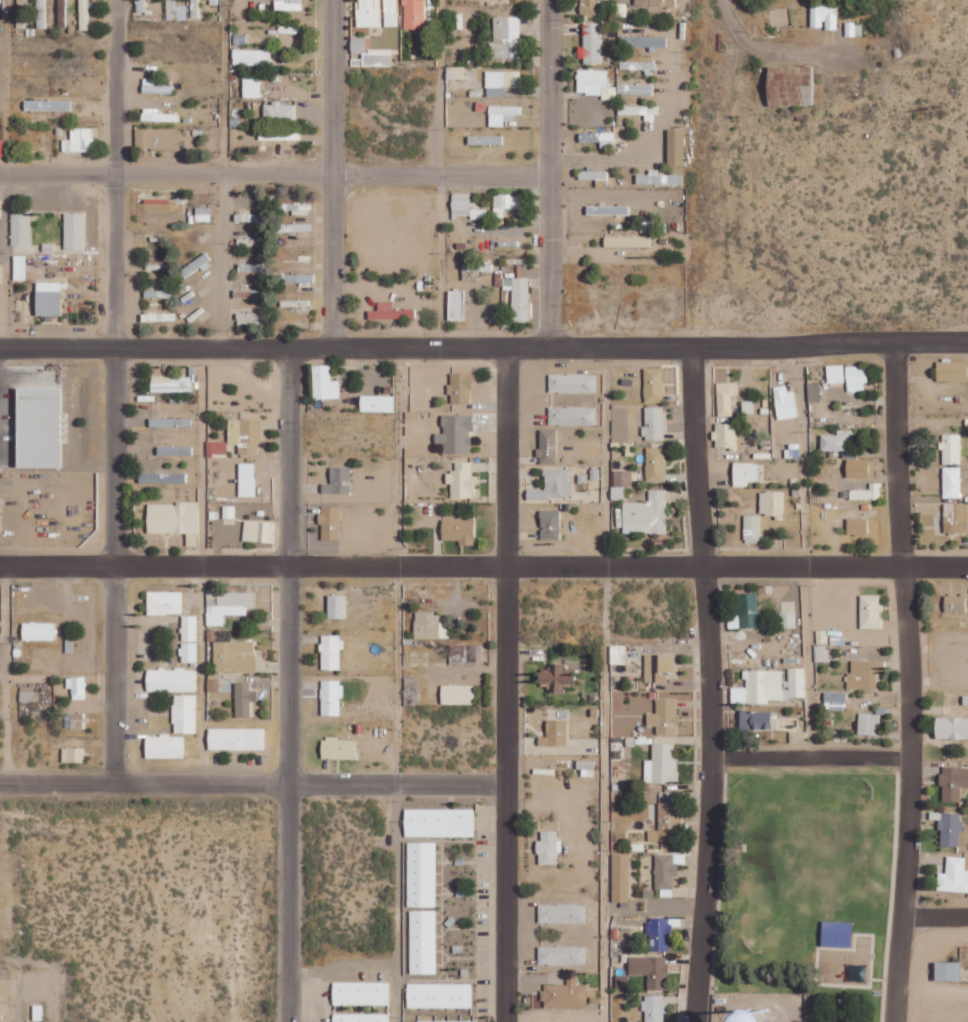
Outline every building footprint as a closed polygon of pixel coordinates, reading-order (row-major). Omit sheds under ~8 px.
[(79,0),(79,30),(89,29),(88,0),(83,0),(79,0)] [(276,9),(293,9),(293,0),(276,0),(276,9)] [(424,0),(403,0),(403,29),(424,29),(424,0)] [(581,13),(596,14),(597,0),(581,0),(581,13)] [(837,29),(837,4),(810,4),(811,27),(824,27),(824,29),(837,29)] [(520,57),(520,16),(494,17),(494,41),(491,41),(491,58),(520,57)] [(601,22),(582,23),(583,47),(580,47),(580,64),(602,63),(601,22)] [(652,47),(666,47),(667,37),(620,36),(620,46),(652,47)] [(390,49),(366,49),(366,37),(351,37),(351,54),(362,54),(363,66),(391,66),(390,49)] [(233,64),(270,65),(271,49),(233,49),(233,64)] [(620,69),(655,70),(655,62),(620,61),(620,69)] [(768,105),(813,105),(813,100),(806,100),(806,99),(802,99),(802,91),(795,91),(795,93),(787,93),(787,87),(812,87),(812,66),(768,66),(768,105)] [(464,67),(446,67),(446,79),(463,79),(464,67)] [(578,69),(577,93),(601,94),(601,99),(616,99),(616,87),(607,86),(608,70),(578,69)] [(503,96),(504,86),(520,86),(520,71),(487,70),(486,96),(503,96)] [(243,98),(261,97),(260,78),(243,79),(243,98)] [(653,95),(653,85),(617,84),(617,94),(653,95)] [(70,100),(24,101),(24,111),(71,109),(70,100)] [(264,102),(264,121),(295,122),(295,105),(281,104),(281,102),(264,102)] [(489,126),(504,126),(504,121),(514,121),(514,115),(521,115),(521,106),(489,105),(489,126)] [(645,121),(657,120),(657,105),(637,106),(637,114),(644,114),(645,121)] [(62,139),(62,151),(94,150),(93,128),(70,129),(70,139),(62,139)] [(181,129),(135,128),(135,148),(180,149),(181,129)] [(668,165),(685,164),(684,128),(667,129),(668,165)] [(300,140),(300,131),(258,130),(258,140),(300,140)] [(613,132),(589,133),(589,141),(601,141),(601,148),(614,147),(613,132)] [(607,180),(607,170),(592,170),(592,166),(587,166),(587,171),(579,170),(579,179),(607,180)] [(659,169),(648,169),(648,174),(636,174),(636,184),(682,185),(682,175),(659,174),(659,169)] [(470,216),(471,193),(452,193),(452,215),(470,216)] [(504,217),(503,208),(520,208),(519,195),(494,195),(494,218),(504,217)] [(310,215),(310,204),(279,203),(279,210),(291,210),(291,215),(310,215)] [(629,215),(629,206),(586,205),(586,214),(629,215)] [(196,221),(201,221),(200,211),(205,211),(206,221),(210,221),(209,207),(196,208),(196,221)] [(471,219),(486,218),(486,209),(471,209),(471,219)] [(30,245),(31,210),(11,210),(10,245),(30,245)] [(83,212),(63,213),(64,249),(84,248),(83,212)] [(651,237),(604,236),(604,246),(651,247),(651,237)] [(183,279),(211,263),(206,254),(178,270),(183,279)] [(491,263),(463,264),(464,271),(492,270),(491,263)] [(313,274),(280,274),(280,282),(313,283),(313,274)] [(513,319),(526,319),(526,310),(516,310),(516,304),(528,304),(528,277),(512,278),(513,319)] [(35,315),(59,316),(60,282),(36,282),(35,315)] [(233,297),(261,298),(262,290),(233,289),(233,297)] [(450,290),(449,316),(461,316),(462,291),(450,290)] [(378,302),(378,310),(368,311),(368,319),(414,318),(413,310),(393,310),(392,302),(378,302)] [(263,321),(264,314),(237,313),(236,327),(250,327),(250,321),(263,321)] [(313,365),(313,399),(340,398),(340,380),(331,380),(331,365),(313,365)] [(844,365),(827,365),(827,383),(844,382),(844,365)] [(195,390),(195,366),(192,366),(192,377),(152,377),(152,391),(195,390)] [(863,390),(862,367),(846,368),(847,391),(863,390)] [(663,368),(644,368),(644,402),(662,402),(663,368)] [(449,374),(449,393),(451,393),(451,404),(471,403),(471,373),(449,374)] [(549,374),(549,393),(596,392),(596,373),(549,374)] [(738,382),(717,383),(717,416),(731,416),(731,394),(738,394),(738,382)] [(819,383),(807,383),(808,401),(819,401),(819,383)] [(794,391),(786,391),(786,386),(774,386),(776,419),(796,418),(794,391)] [(23,389),(23,468),(64,469),(64,390),(23,389)] [(394,412),(394,396),(361,396),(360,411),(394,412)] [(548,424),(596,425),(596,407),(549,406),(548,424)] [(663,407),(644,407),(644,440),(664,440),(663,407)] [(473,416),(442,415),(442,434),(435,433),(435,444),(444,444),(443,453),(469,454),(470,431),(473,431),(473,416)] [(191,418),(149,417),(149,426),(191,427),(191,418)] [(238,454),(260,454),(260,419),(227,420),(228,444),(238,444),(238,454)] [(737,424),(714,424),(714,448),(737,448),(737,424)] [(540,449),(538,449),(538,464),(557,463),(556,429),(539,430),(540,449)] [(852,430),(837,430),(837,434),(821,435),(821,451),(843,451),(843,458),(857,458),(857,450),(852,450),(852,430)] [(942,464),(961,464),(961,434),(942,434),(942,464)] [(225,453),(225,442),(207,441),(207,453),(225,453)] [(665,448),(646,448),(646,481),(664,481),(665,448)] [(875,478),(875,460),(847,459),(846,477),(875,478)] [(474,498),(475,476),(471,476),(471,463),(455,462),(455,472),(446,472),(446,484),(451,484),(450,498),(474,498)] [(238,496),(255,496),(255,463),(239,463),(238,496)] [(757,463),(733,463),(733,486),(748,486),(748,480),(757,480),(757,463)] [(322,493),(350,493),(351,467),(330,467),(330,484),(322,484),(322,493)] [(961,497),(960,467),(943,467),(943,497),(961,497)] [(571,469),(544,469),(545,489),(526,490),(527,499),(572,498),(571,469)] [(632,471),(613,470),(612,498),(624,498),(624,486),(631,486),(632,471)] [(139,483),(185,483),(185,473),(139,473),(139,483)] [(871,489),(852,490),(852,499),(879,499),(879,483),(870,483),(871,489)] [(623,533),(666,534),(667,490),(648,489),(648,502),(623,502),(623,533)] [(760,491),(759,515),(783,516),(784,491),(760,491)] [(147,502),(147,532),(198,534),(199,503),(147,502)] [(944,504),(944,532),(967,532),(967,511),(967,503),(944,504)] [(340,540),(340,507),(320,506),(319,524),(322,524),(321,539),(340,540)] [(560,538),(559,510),(540,510),(541,539),(560,538)] [(760,541),(760,515),(744,515),(743,540),(760,541)] [(867,519),(848,519),(847,534),(867,535),(867,519)] [(442,520),(442,542),(473,543),(474,520),(442,520)] [(274,542),(275,522),(244,521),(243,541),(274,542)] [(148,604),(148,613),(177,614),(177,601),(181,601),(182,592),(147,592),(147,604),(148,604)] [(252,593),(218,592),(217,606),(212,606),(212,615),(251,616),(252,593)] [(739,594),(740,615),(727,616),(728,629),(760,628),(759,593),(739,594)] [(328,618),(346,619),(346,595),(328,595),(328,618)] [(860,629),(881,629),(881,595),(860,595),(860,629)] [(944,612),(965,612),(965,596),(945,595),(944,612)] [(796,628),(796,612),(780,612),(781,628),(796,628)] [(415,639),(448,638),(448,622),(439,622),(438,613),(414,613),(415,639)] [(183,642),(198,641),(197,615),(182,616),(183,642)] [(53,641),(54,623),(22,622),(22,640),(53,641)] [(320,670),(341,670),(341,636),(321,635),(320,670)] [(197,643),(181,642),(181,662),(197,662),(197,643)] [(245,642),(214,642),(214,672),(256,671),(256,656),(246,656),(245,642)] [(450,664),(479,664),(479,646),(450,645),(450,664)] [(625,645),(610,646),(611,663),(625,663),(625,645)] [(674,655),(644,655),(645,682),(666,682),(666,671),(674,671),(674,655)] [(878,689),(879,661),(849,661),(849,688),(878,689)] [(564,692),(564,684),(575,684),(574,673),(567,673),(567,664),(548,664),(548,672),(539,672),(540,684),(550,684),(550,692),(564,692)] [(782,671),(745,671),(745,688),(731,688),(732,704),(769,703),(769,699),(805,699),(805,668),(789,668),(789,689),(782,689),(782,671)] [(197,691),(197,669),(146,669),(147,692),(197,691)] [(66,677),(67,689),(72,689),(72,700),(85,699),(85,677),(66,677)] [(321,716),(341,715),(340,681),(328,681),(328,689),(321,689),(321,716)] [(250,717),(250,702),(257,701),(257,691),(250,691),(250,683),(235,683),(235,717),(250,717)] [(441,704),(474,705),(474,685),(441,685),(441,704)] [(36,687),(20,687),(20,702),(36,702),(36,687)] [(825,709),(835,710),(835,709),(844,709),(844,692),(825,692),(825,709)] [(196,698),(178,696),(177,706),(182,706),(181,718),(177,717),(176,731),(193,732),(196,698)] [(677,734),(678,699),(656,699),(656,713),(647,713),(646,726),(656,726),(656,734),(677,734)] [(773,711),(740,712),(741,739),(748,739),(748,730),(774,730),(773,711)] [(83,713),(64,714),(65,728),(84,728),(83,713)] [(858,735),(878,736),(879,715),(859,714),(858,735)] [(936,718),(936,739),(967,739),(967,717),(936,718)] [(567,720),(546,720),(546,737),(539,737),(538,745),(566,746),(567,720)] [(209,750),(264,750),(265,729),(209,728),(209,750)] [(789,744),(807,743),(806,732),(789,732),(789,744)] [(146,758),(172,758),(172,749),(177,749),(177,736),(146,737),(146,746),(146,758)] [(355,759),(356,739),(321,738),(320,759),(355,759)] [(677,744),(652,744),(652,760),(645,760),(644,783),(676,784),(677,744)] [(83,763),(83,749),(62,748),(62,762),(83,763)] [(594,760),(577,760),(577,769),(582,770),(581,776),(594,776),(594,760)] [(942,767),(941,800),(960,801),(961,787),(967,787),(967,767),(942,767)] [(672,803),(658,803),(658,838),(649,837),(649,841),(671,841),(672,803)] [(474,810),(405,809),(405,837),(474,838),(474,810)] [(961,814),(941,813),(940,846),(960,846),(961,814)] [(557,831),(541,831),(541,841),(538,841),(537,864),(557,864),(557,831)] [(437,843),(408,842),(407,907),(435,908),(437,843)] [(628,902),(629,855),(613,855),(612,901),(628,902)] [(673,889),(673,874),(674,874),(675,855),(656,855),(655,889),(673,889)] [(967,892),(967,870),(965,870),(966,857),(947,856),(946,873),(938,873),(937,891),(967,892)] [(538,905),(538,923),(586,922),(586,904),(538,905)] [(436,911),(409,911),(410,974),(437,974),(436,911)] [(649,951),(669,951),(669,919),(649,918),(649,951)] [(851,948),(852,923),(822,922),(821,946),(851,948)] [(538,946),(538,964),(586,965),(586,946),(538,946)] [(629,974),(648,975),(648,990),(667,991),(667,957),(629,957),(629,974)] [(935,981),(960,981),(960,963),(935,962),(935,981)] [(586,1007),(587,985),(577,985),(577,977),(567,977),(566,985),(543,985),(542,1007),(586,1007)] [(389,983),(333,982),(332,1005),(389,1006),(389,983)] [(472,984),(407,984),(407,1008),(472,1008),(472,984)] [(665,995),(645,995),(645,1021),(665,1021),(665,995)]
